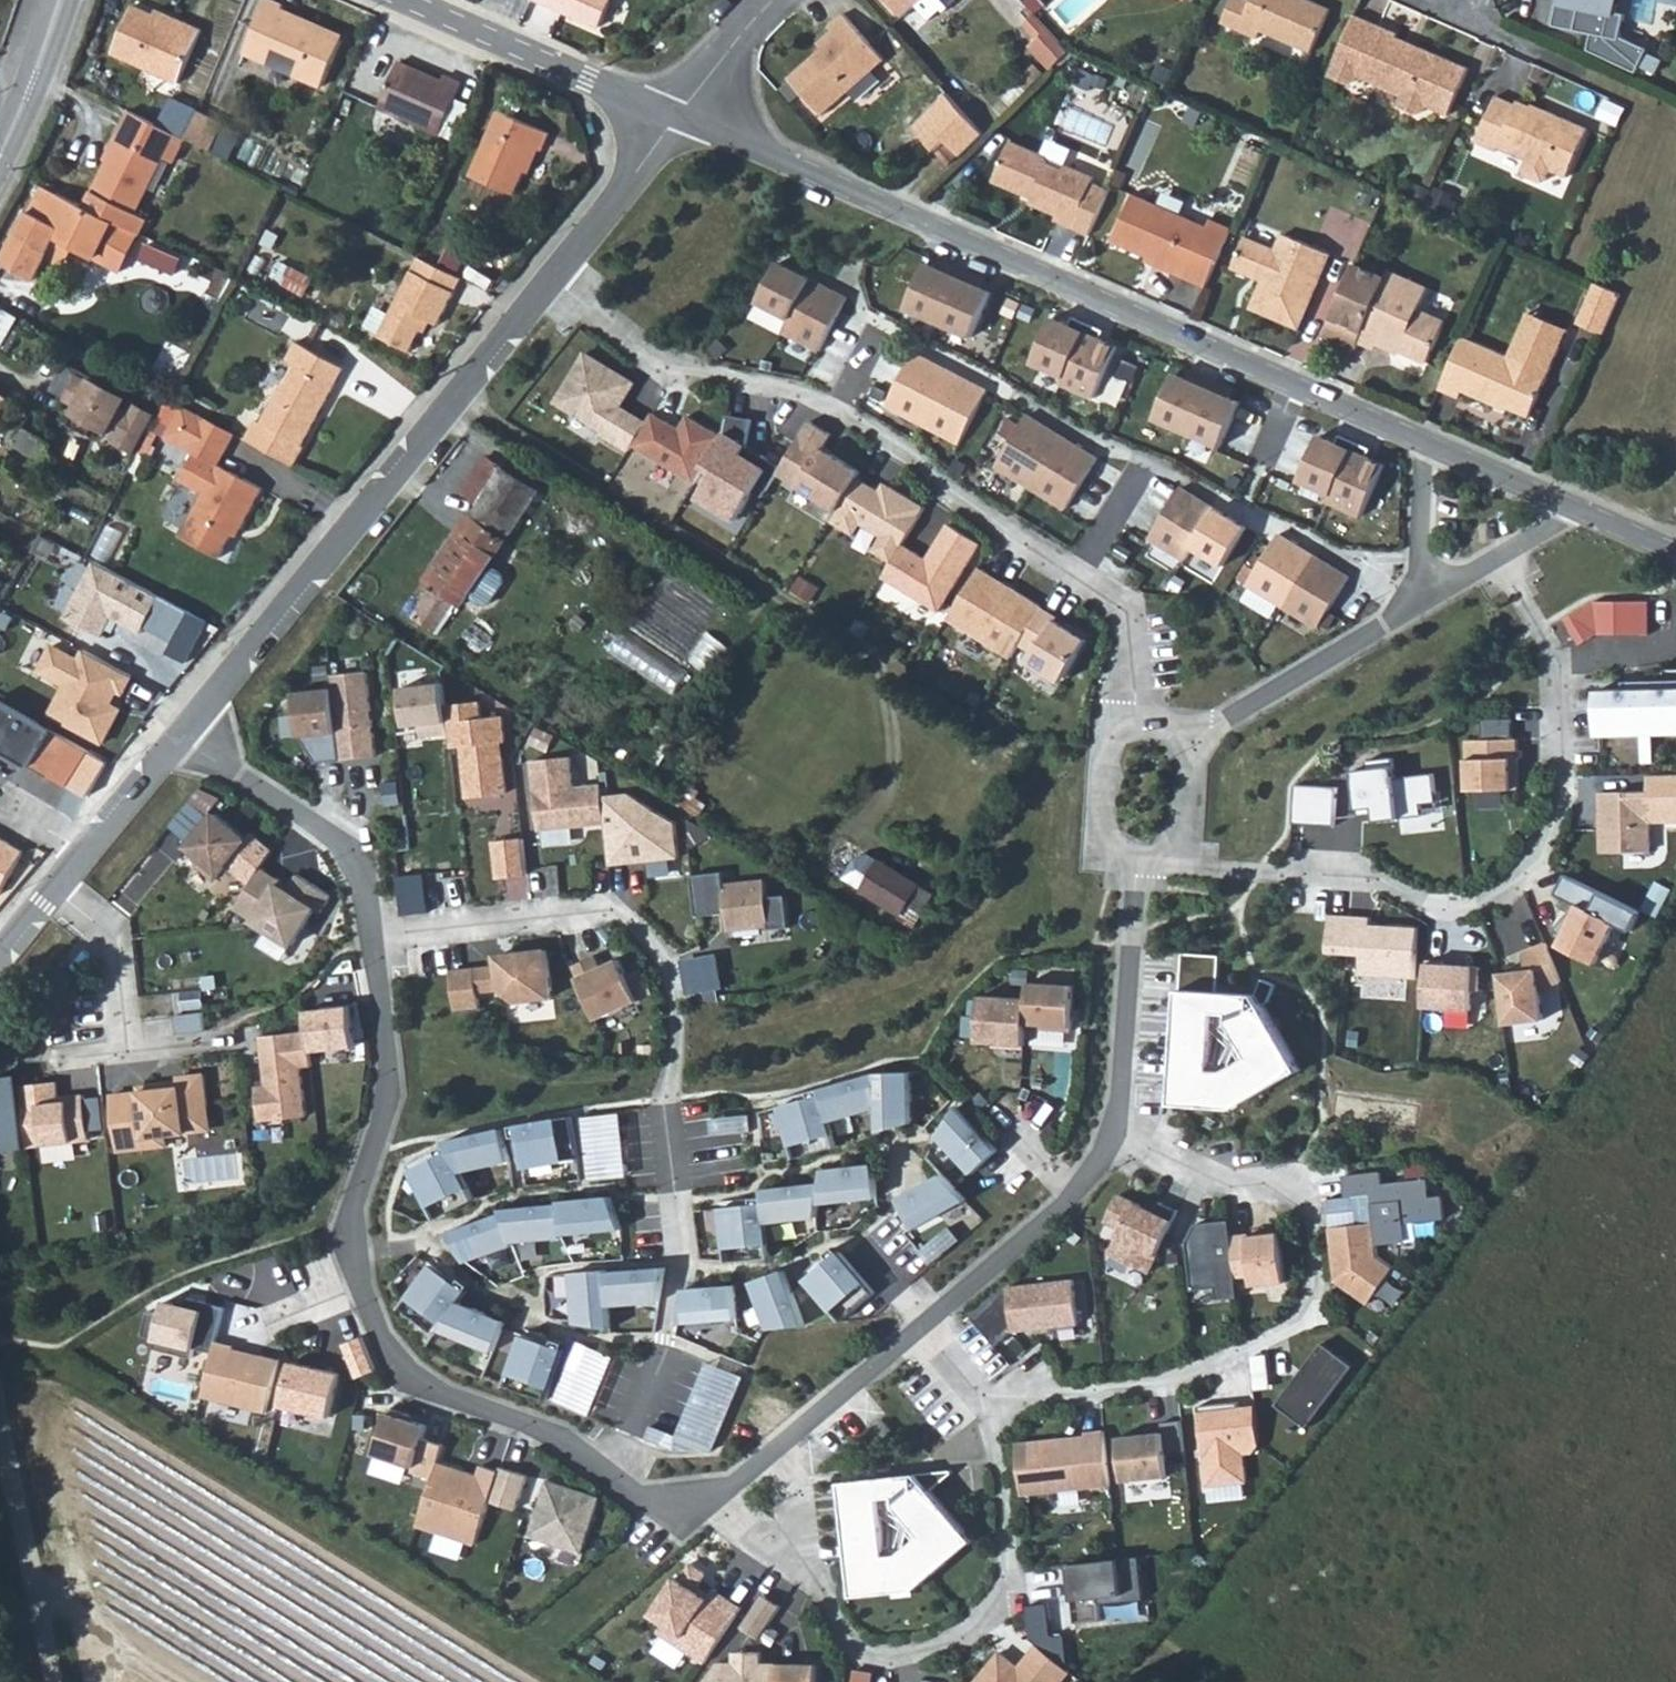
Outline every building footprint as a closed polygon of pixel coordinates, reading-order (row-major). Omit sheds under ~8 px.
[(540,3),(606,33),(620,0),(542,0),(540,3)] [(906,14),(919,4),(932,18),(945,6),(947,10),(959,0),(894,0),(906,14)] [(1314,52),(1333,11),(1308,0),(1255,0),(1254,0),(1253,0),(1235,0),(1225,22),(1259,38),(1265,29),(1314,52)] [(1553,21),(1592,30),(1589,46),(1638,68),(1641,60),(1658,67),(1665,51),(1621,31),(1625,11),(1617,9),(1619,0),(1557,0),(1553,21)] [(285,7),(270,1),(246,56),(324,88),(346,36),(283,11),(285,7)] [(119,51),(186,79),(208,25),(188,18),(186,22),(139,3),(119,51)] [(840,23),(845,28),(851,36),(837,48),(802,79),(833,112),(893,59),(854,12),(840,23)] [(1397,37),(1398,32),(1358,14),(1331,75),(1351,84),(1359,81),(1363,72),(1405,91),(1403,98),(1405,105),(1419,112),(1428,108),(1431,103),(1452,112),(1472,68),(1428,47),(1418,47),(1397,37)] [(1039,41),(1060,64),(1074,50),(1054,27),(1039,41)] [(837,48),(851,36),(845,28),(831,41),(837,48)] [(386,107),(445,131),(467,79),(450,74),(447,79),(404,63),(386,107)] [(1503,145),(1531,157),(1528,163),(1531,173),(1546,179),(1552,176),(1557,168),(1572,175),(1592,127),(1550,108),(1548,112),(1534,106),(1536,103),(1521,97),(1520,101),(1501,93),(1480,139),(1501,148),(1503,145)] [(193,134),(200,138),(220,147),(234,119),(205,106),(193,134)] [(555,126),(502,106),(474,172),(519,190),(539,141),(547,144),(555,126)] [(200,138),(193,134),(136,108),(121,137),(128,140),(91,210),(146,237),(155,218),(147,215),(171,166),(182,172),(200,138)] [(1059,218),(1096,233),(1116,186),(1099,179),(1101,172),(1072,160),(1070,165),(1056,160),(1048,148),(1017,135),(998,177),(1036,195),(1033,199),(1062,212),(1059,218)] [(943,155),(950,163),(958,156),(951,148),(943,155)] [(146,237),(91,210),(45,186),(8,266),(39,280),(51,255),(61,234),(79,243),(128,267),(146,237)] [(1173,267),(1213,284),(1238,226),(1215,218),(1213,224),(1139,192),(1119,237),(1175,262),(1173,267)] [(1259,223),(1255,234),(1280,245),(1285,233),(1259,223)] [(1290,232),(1284,247),(1255,234),(1241,264),(1271,277),(1257,303),(1303,323),(1335,252),(1290,232)] [(61,234),(51,255),(69,263),(79,243),(61,234)] [(451,311),(473,263),(434,245),(394,324),(424,339),(439,305),(451,311)] [(1361,260),(1330,331),(1362,345),(1365,337),(1381,344),(1384,339),(1393,343),(1397,342),(1433,358),(1451,317),(1425,305),(1434,284),(1394,267),(1391,273),(1361,260)] [(927,261),(909,306),(974,335),(993,290),(976,283),(980,273),(949,261),(945,270),(927,261)] [(848,299),(780,263),(760,303),(791,318),(783,333),(820,352),(848,299)] [(1604,329),(1622,289),(1595,277),(1578,317),(1604,329)] [(0,305),(0,342),(10,347),(26,316),(0,304),(0,305)] [(1533,308),(1526,325),(1565,342),(1573,325),(1533,308)] [(1106,328),(1075,314),(1071,323),(1054,316),(1034,362),(1066,376),(1063,383),(1096,398),(1120,345),(1103,336),(1106,328)] [(1469,332),(1445,386),(1466,395),(1470,387),(1503,402),(1504,398),(1535,412),(1565,342),(1526,325),(1514,352),(1469,332)] [(310,441),(351,362),(303,337),(294,356),(307,362),(295,386),(289,383),(270,420),(264,417),(254,437),(303,462),(313,442),(310,441)] [(989,390),(915,352),(888,405),(961,443),(989,390)] [(632,391),(583,360),(553,410),(601,440),(600,442),(626,459),(631,450),(643,431),(618,415),(632,391)] [(1229,383),(1198,370),(1194,379),(1177,371),(1156,418),(1221,447),(1243,400),(1225,391),(1229,383)] [(172,416),(152,405),(148,415),(139,412),(145,400),(108,381),(106,385),(92,379),(80,405),(93,411),(85,428),(106,439),(110,429),(134,441),(132,446),(149,455),(172,416)] [(12,403),(0,396),(0,423),(12,403)] [(1247,401),(1230,448),(1253,456),(1270,410),(1247,401)] [(246,432),(191,405),(176,436),(205,451),(189,483),(214,496),(193,538),(229,557),(247,523),(254,527),(276,486),(231,462),(246,432)] [(59,438),(68,421),(42,407),(32,423),(59,438)] [(755,417),(729,411),(725,439),(707,468),(716,473),(701,499),(737,522),(755,494),(764,499),(778,476),(838,511),(861,474),(865,469),(836,451),(833,456),(824,451),(835,431),(813,418),(785,464),(750,443),(755,417)] [(654,414),(631,450),(694,490),(707,468),(725,439),(689,418),(682,431),(654,414)] [(1099,458),(1028,415),(996,467),(1067,510),(1099,458)] [(1375,445),(1344,431),(1340,440),(1323,433),(1303,479),(1335,493),(1332,500),(1365,515),(1389,462),(1371,453),(1375,445)] [(545,491),(484,450),(461,482),(485,498),(473,516),(469,513),(425,578),(437,586),(415,617),(438,632),(459,601),(466,606),(545,491)] [(890,492),(861,474),(838,511),(835,517),(858,531),(865,521),(886,533),(877,548),(896,559),(907,541),(930,504),(895,483),(890,492)] [(1247,527),(1181,486),(1151,538),(1186,560),(1194,548),(1225,565),(1247,527)] [(920,555),(922,551),(907,541),(896,559),(887,574),(941,607),(983,539),(953,520),(928,560),(920,555)] [(1351,576),(1280,533),(1248,585),(1319,629),(1351,576)] [(165,598),(99,560),(69,617),(106,637),(117,619),(146,634),(165,598)] [(480,594),(497,604),(513,579),(495,569),(480,594)] [(1094,633),(990,569),(958,621),(1015,656),(1023,642),(1039,651),(1033,661),(1048,669),(1051,665),(1067,676),(1094,633)] [(1564,619),(1580,645),(1598,633),(1650,634),(1650,600),(1595,600),(1564,619)] [(82,662),(56,647),(42,672),(69,687),(53,717),(105,746),(124,711),(106,701),(114,689),(128,696),(136,678),(87,652),(82,662)] [(369,673),(333,678),(344,763),(380,758),(369,673)] [(1600,689),(1601,736),(1675,734),(1675,687),(1600,689)] [(340,734),(334,690),(297,695),(302,739),(340,734)] [(0,701),(0,753),(4,756),(8,751),(75,791),(95,758),(0,701)] [(481,702),(447,706),(452,748),(464,746),(469,799),(509,794),(502,743),(508,742),(505,718),(484,719),(481,702)] [(1519,738),(1467,739),(1468,790),(1520,789),(1519,738)] [(1392,757),(1366,760),(1367,769),(1353,770),(1357,809),(1374,806),(1376,820),(1423,815),(1421,803),(1437,802),(1433,773),(1395,778),(1392,757)] [(576,758),(535,761),(542,831),(608,825),(611,867),(631,865),(631,861),(641,860),(641,864),(681,860),(678,830),(633,795),(606,798),(604,786),(578,789),(576,758)] [(1339,787),(1296,784),(1293,823),(1336,826),(1339,787)] [(213,813),(227,796),(206,787),(196,799),(213,813)] [(1650,789),(1601,791),(1603,852),(1653,850),(1650,789)] [(174,826),(195,844),(218,817),(213,813),(196,799),(174,826)] [(254,838),(222,811),(195,844),(194,845),(210,858),(205,864),(221,878),(254,838)] [(0,840),(0,899),(25,855),(0,840)] [(526,840),(496,843),(501,879),(530,875),(526,840)] [(867,883),(883,860),(871,853),(859,856),(849,871),(867,883)] [(899,910),(906,898),(922,908),(932,892),(883,860),(867,883),(864,888),(899,910)] [(302,873),(297,882),(267,865),(239,915),(302,951),(335,891),(302,873)] [(726,871),(695,875),(699,916),(729,913),(731,929),(771,926),(772,930),(792,929),(789,895),(769,898),(768,881),(728,886),(726,871)] [(409,913),(433,911),(431,874),(406,875),(409,913)] [(906,898),(899,910),(915,920),(922,908),(906,898)] [(1618,922),(1580,903),(1574,915),(1570,912),(1556,925),(1565,932),(1561,941),(1598,961),(1618,922)] [(1416,977),(1419,926),(1371,924),(1372,917),(1331,914),(1329,953),(1362,956),(1361,973),(1416,977)] [(1527,969),(1500,972),(1506,1020),(1544,1015),(1541,985),(1561,978),(1545,939),(1523,948),(1526,954),(1527,969)] [(555,1000),(550,952),(500,958),(502,969),(455,974),(459,1012),(483,1010),(481,993),(505,990),(520,1003),(555,1000)] [(724,952),(686,959),(693,994),(731,988),(724,952)] [(1221,955),(1184,953),(1182,974),(1220,976),(1221,955)] [(596,955),(573,964),(599,1018),(639,1000),(621,958),(601,967),(596,955)] [(1444,961),(1429,959),(1425,1006),(1464,1008),(1465,989),(1479,990),(1481,965),(1445,964),(1444,961)] [(1182,974),(1181,989),(1219,992),(1220,976),(1182,974)] [(1173,1104),(1236,1108),(1302,1070),(1264,1004),(1270,1001),(1277,984),(1263,979),(1257,994),(1219,992),(1181,989),(1173,1104)] [(1074,1033),(1077,986),(1032,983),(1030,1000),(983,997),(981,1044),(1008,1046),(1007,1048),(1027,1050),(1028,1030),(1074,1033)] [(269,1087),(259,1089),(263,1124),(310,1119),(304,1069),(315,1068),(313,1054),(357,1049),(352,1008),(309,1014),(311,1033),(263,1038),(269,1087)] [(208,1016),(177,1019),(179,1037),(209,1034),(208,1016)] [(881,1075),(781,1106),(797,1158),(837,1147),(831,1121),(879,1108),(880,1131),(913,1122),(914,1073),(881,1075)] [(212,1122),(208,1074),(182,1076),(183,1087),(168,1089),(167,1083),(142,1086),(143,1091),(115,1095),(122,1151),(169,1146),(168,1134),(189,1132),(189,1125),(212,1122)] [(22,1078),(0,1080),(0,1130),(7,1153),(30,1149),(24,1089),(22,1078)] [(60,1085),(24,1089),(30,1149),(93,1143),(88,1099),(62,1102),(60,1085)] [(959,1107),(940,1136),(974,1173),(999,1150),(959,1107)] [(584,1117),(590,1180),(627,1176),(621,1113),(584,1117)] [(715,1118),(715,1156),(752,1152),(751,1114),(715,1118)] [(573,1118),(520,1127),(527,1170),(580,1161),(573,1118)] [(1061,1134),(1052,1124),(1044,1131),(1054,1141),(1061,1134)] [(520,1171),(527,1170),(520,1127),(514,1128),(520,1171)] [(438,1221),(476,1201),(462,1173),(511,1163),(504,1130),(447,1143),(449,1147),(452,1153),(413,1172),(438,1221)] [(452,1153),(449,1147),(410,1167),(413,1172),(452,1153)] [(190,1155),(190,1180),(244,1182),(244,1157),(190,1155)] [(722,1208),(728,1261),(772,1256),(768,1223),(818,1216),(820,1204),(879,1197),(875,1164),(825,1168),(823,1182),(764,1189),(765,1196),(765,1203),(722,1208)] [(1349,1288),(1368,1302),(1396,1266),(1380,1255),(1379,1244),(1408,1240),(1405,1222),(1447,1217),(1445,1195),(1432,1198),(1430,1179),(1386,1184),(1384,1173),(1347,1176),(1349,1196),(1356,1195),(1373,1193),(1377,1222),(1359,1224),(1331,1227),(1339,1281),(1347,1280),(1349,1288)] [(946,1175),(902,1200),(918,1229),(968,1200),(946,1175)] [(1373,1193),(1356,1195),(1359,1224),(1377,1222),(1373,1193)] [(1113,1254),(1152,1271),(1181,1211),(1163,1202),(1159,1212),(1122,1195),(1109,1221),(1124,1228),(1113,1254)] [(504,1213),(447,1234),(466,1263),(515,1245),(514,1242),(564,1236),(564,1233),(623,1228),(611,1196),(561,1202),(562,1204),(503,1209),(504,1213)] [(722,1201),(722,1208),(765,1203),(765,1196),(722,1201)] [(1232,1219),(1198,1224),(1198,1243),(1203,1290),(1218,1288),(1220,1300),(1241,1297),(1239,1278),(1272,1274),(1273,1283),(1289,1281),(1283,1232),(1252,1235),(1252,1233),(1233,1236),(1232,1219)] [(922,1250),(933,1263),(961,1239),(951,1227),(922,1250)] [(805,1277),(809,1281),(842,1253),(838,1249),(805,1277)] [(842,1253),(809,1281),(845,1322),(877,1294),(842,1253)] [(436,1267),(403,1310),(438,1336),(441,1331),(496,1354),(509,1323),(462,1304),(471,1294),(436,1267)] [(607,1270),(574,1272),(577,1322),(613,1328),(611,1305),(661,1301),(666,1267),(608,1272),(607,1270)] [(785,1271),(754,1283),(772,1331),(805,1326),(785,1271)] [(1078,1280),(1012,1286),(1017,1332),(1081,1326),(1078,1280)] [(738,1318),(736,1285),(685,1289),(679,1323),(738,1318)] [(217,1355),(206,1399),(270,1415),(282,1363),(264,1358),(264,1360),(237,1354),(238,1348),(220,1344),(228,1310),(191,1301),(189,1309),(169,1304),(165,1318),(152,1314),(146,1339),(160,1342),(157,1352),(196,1361),(198,1351),(217,1355)] [(526,1337),(567,1351),(569,1345),(528,1331),(526,1337)] [(365,1336),(345,1344),(359,1381),(379,1373),(365,1336)] [(567,1351),(526,1337),(508,1387),(549,1401),(567,1351)] [(580,1340),(555,1399),(591,1414),(615,1355),(580,1340)] [(1329,1341),(1283,1404),(1315,1427),(1361,1364),(1329,1341)] [(343,1376),(295,1364),(285,1407),(333,1419),(343,1376)] [(1201,1400),(1209,1481),(1250,1477),(1247,1448),(1257,1447),(1262,1439),(1258,1400),(1242,1401),(1241,1396),(1201,1400)] [(414,1417),(393,1410),(378,1456),(417,1468),(418,1463),(440,1470),(442,1464),(448,1446),(427,1440),(432,1428),(412,1421),(414,1417)] [(1187,1446),(1184,1416),(1165,1417),(1166,1428),(1122,1432),(1127,1476),(1171,1471),(1169,1448),(1187,1446)] [(870,1434),(878,1443),(893,1430),(885,1421),(870,1434)] [(1113,1483),(1107,1427),(1088,1429),(1089,1435),(1063,1438),(1063,1436),(1019,1440),(1025,1493),(1113,1483)] [(473,1480),(474,1475),(442,1464),(440,1470),(424,1516),(483,1535),(503,1473),(485,1466),(480,1482),(473,1480)] [(854,1596),(892,1593),(890,1584),(909,1581),(916,1590),(948,1563),(955,1540),(964,1534),(967,1531),(933,1491),(954,1473),(953,1470),(895,1476),(896,1493),(898,1506),(923,1536),(901,1554),(887,1555),(880,1482),(879,1478),(842,1482),(854,1596)] [(898,1506),(896,1493),(895,1476),(879,1478),(880,1482),(887,1555),(901,1554),(923,1536),(898,1506)] [(604,1498),(551,1479),(533,1537),(585,1554),(604,1498)] [(496,1501),(511,1506),(517,1488),(502,1483),(496,1501)] [(1142,1556),(1074,1563),(1080,1622),(1107,1619),(1105,1603),(1147,1599),(1142,1556)] [(714,1571),(697,1560),(686,1577),(683,1574),(656,1612),(670,1621),(664,1631),(712,1661),(748,1605),(722,1587),(715,1596),(703,1588),(714,1571)] [(783,1606),(765,1594),(745,1626),(762,1637),(783,1606)] [(1051,1602),(1031,1605),(1034,1638),(1041,1644),(1058,1657),(1055,1636),(1051,1602)] [(1065,1635),(1055,1636),(1058,1657),(1069,1666),(1065,1635)] [(1041,1644),(1023,1667),(1004,1652),(979,1681),(1064,1681),(1074,1670),(1069,1666),(1058,1657),(1041,1644)] [(782,1664),(765,1663),(765,1653),(745,1653),(745,1663),(722,1663),(709,1681),(823,1681),(823,1665),(782,1664)]
